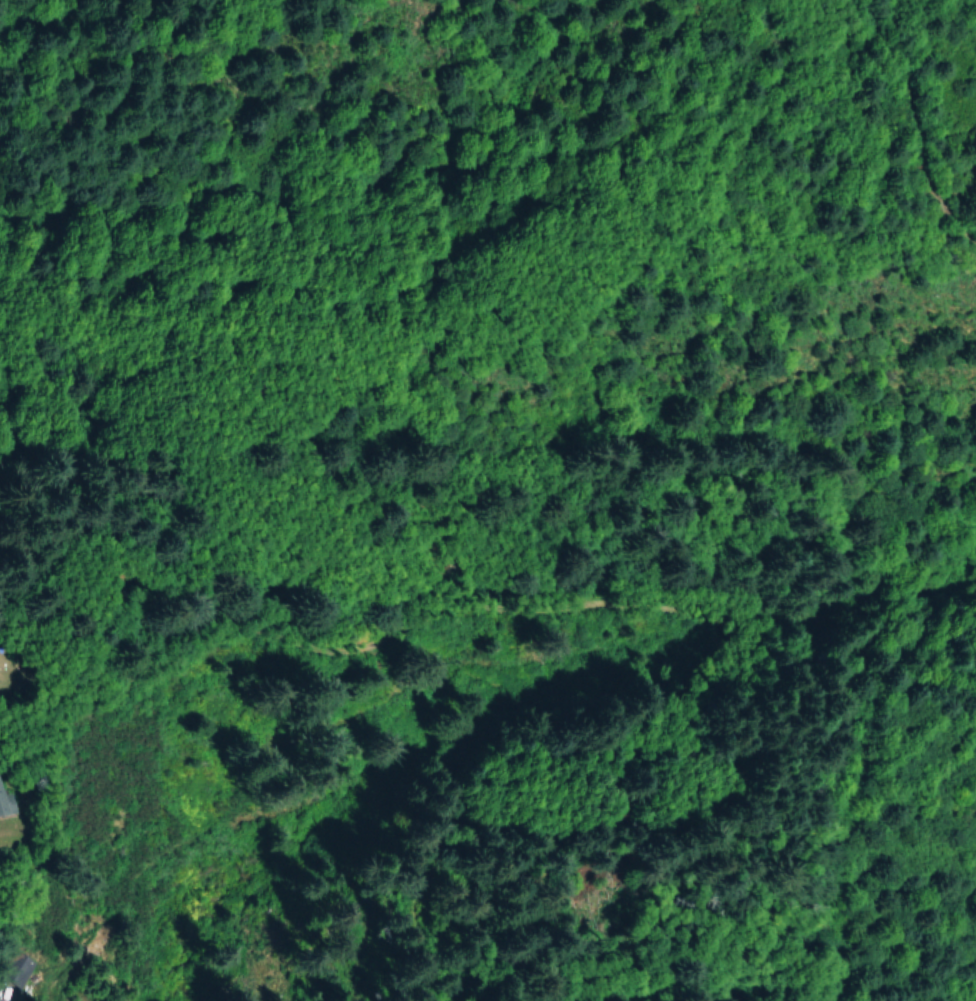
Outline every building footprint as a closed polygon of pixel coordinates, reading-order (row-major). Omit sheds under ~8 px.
[(16,812),(12,784),(1,785),(0,772),(0,814),(16,812)] [(16,947),(0,975),(22,988),(38,960),(16,947)]
